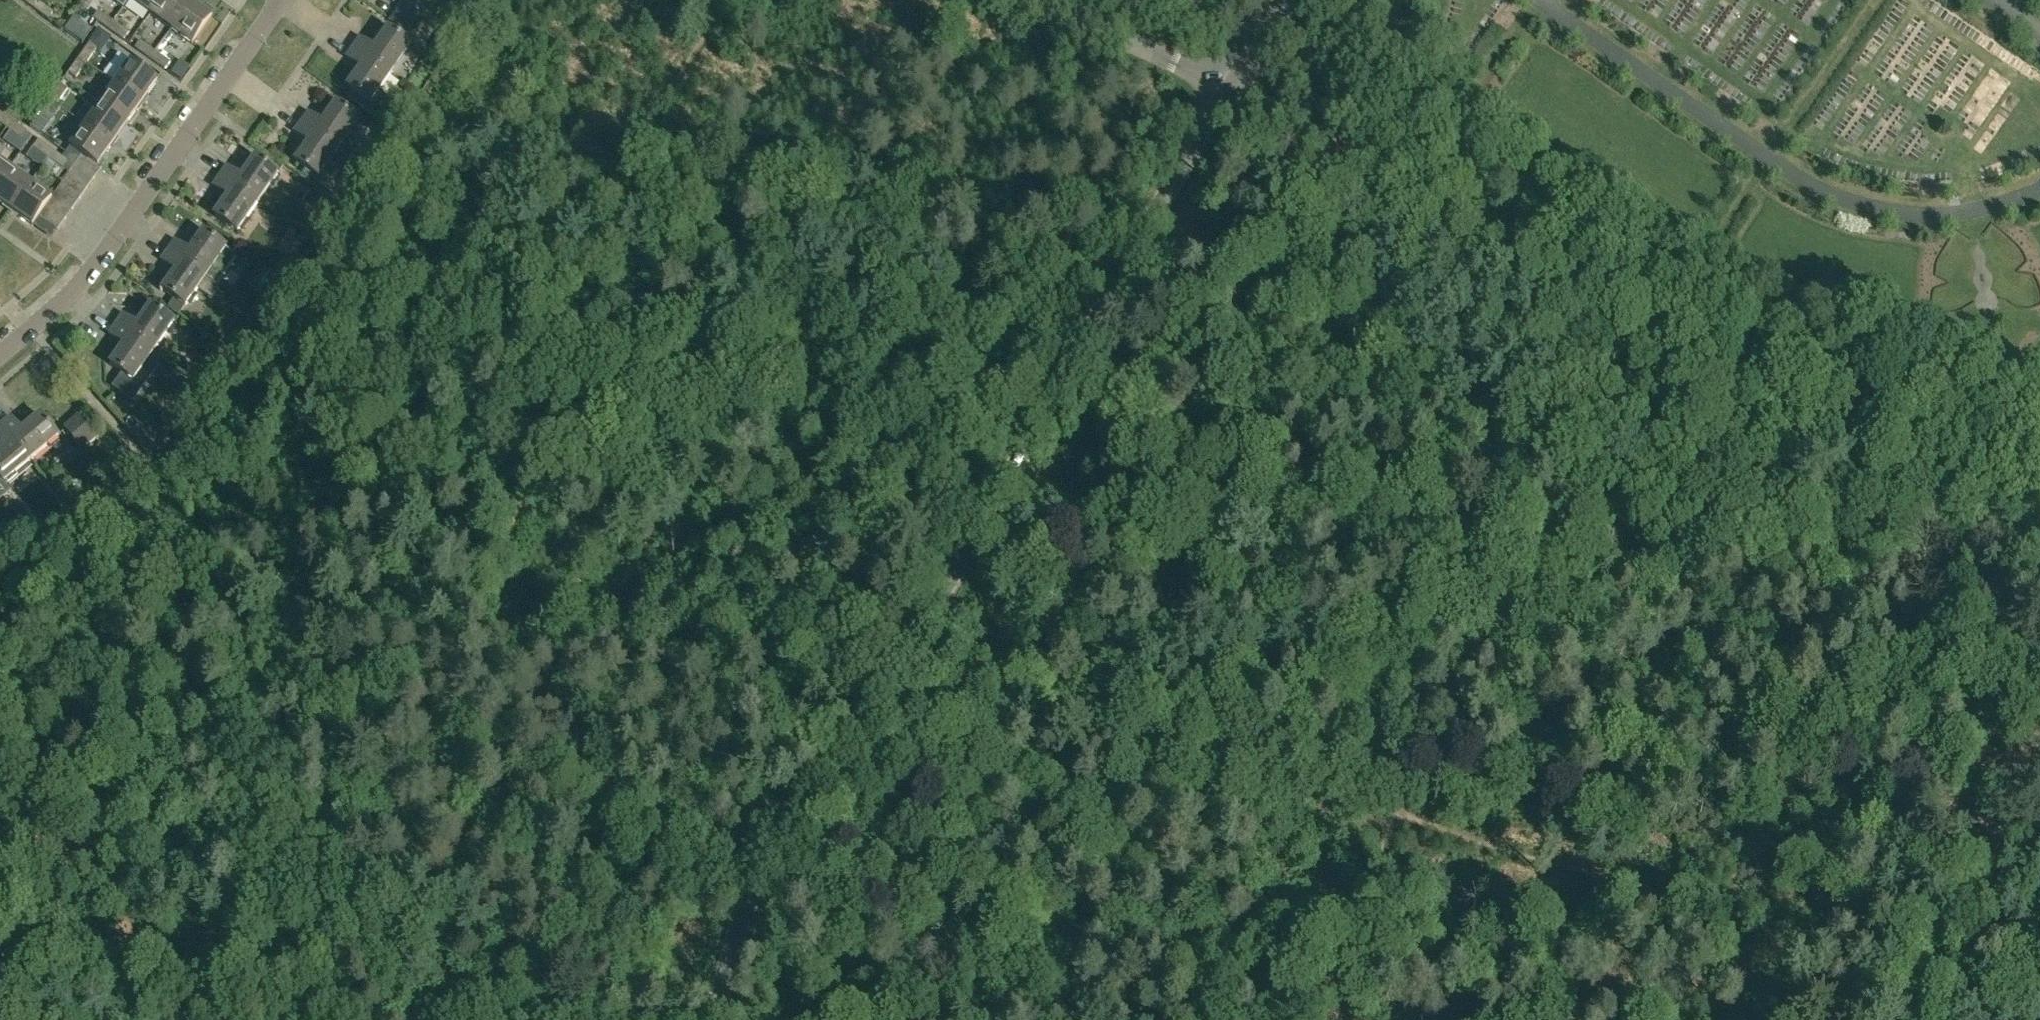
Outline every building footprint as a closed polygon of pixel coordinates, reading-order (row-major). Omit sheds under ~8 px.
[(38,0),(33,7),(49,19),(54,12),(38,0)] [(160,0),(135,0),(151,12),(160,0)] [(172,26),(190,0),(160,0),(151,12),(172,26)] [(213,15),(191,0),(190,0),(172,26),(194,42),(213,15)] [(391,20),(407,31),(419,14),(403,3),(391,20)] [(94,18),(108,28),(113,22),(99,12),(94,18)] [(113,22),(108,28),(124,40),(129,33),(113,22)] [(391,73),(412,44),(388,27),(374,47),(360,37),(353,47),(372,60),(391,73)] [(135,48),(150,58),(155,51),(141,41),(135,48)] [(80,57),(87,62),(98,48),(91,43),(80,57)] [(371,102),(391,73),(372,60),(353,47),(347,56),(361,66),(347,85),(371,102)] [(171,63),(155,51),(150,58),(166,70),(171,63)] [(76,78),(87,62),(80,57),(69,73),(76,78)] [(113,84),(141,104),(158,80),(130,60),(113,84)] [(127,124),(141,104),(113,84),(99,105),(127,124)] [(61,85),(50,99),(57,104),(68,90),(61,85)] [(75,88),(65,99),(83,115),(93,104),(75,88)] [(353,95),(350,100),(370,114),(373,109),(353,95)] [(57,104),(50,99),(39,114),(47,120),(57,104)] [(308,112),(302,121),(325,138),(339,148),(359,119),(335,102),(322,121),(308,112)] [(85,125),(113,145),(127,124),(99,105),(85,125)] [(6,128),(12,121),(0,112),(0,123),(6,128)] [(12,121),(6,128),(22,139),(27,132),(12,121)] [(319,177),(339,148),(325,138),(302,121),(295,131),(309,140),(295,161),(319,177)] [(99,165),(113,145),(85,125),(71,146),(83,154),(99,165)] [(34,147),(48,157),(53,151),(39,140),(34,147)] [(53,151),(48,157),(64,169),(69,162),(53,151)] [(83,154),(76,164),(95,177),(102,167),(99,165),(83,154)] [(227,166),(221,175),(259,201),(279,173),(255,156),(241,176),(227,166)] [(10,167),(0,160),(0,182),(10,167)] [(69,174),(88,187),(95,177),(76,164),(69,174)] [(0,182),(0,200),(12,209),(31,181),(10,167),(0,182)] [(69,174),(62,184),(81,198),(88,187),(69,174)] [(239,231),(259,201),(221,175),(215,185),(228,194),(215,214),(239,231)] [(41,214),(48,204),(53,197),(31,181),(12,209),(34,224),(41,214)] [(62,184),(55,195),(74,208),(81,198),(62,184)] [(53,197),(48,204),(67,218),(74,208),(55,195),(53,197)] [(60,228),(67,218),(48,204),(41,214),(60,228)] [(176,240),(169,250),(206,276),(207,275),(228,246),(204,230),(190,250),(176,240)] [(221,285),(207,275),(206,276),(169,250),(163,258),(177,268),(163,287),(187,304),(199,287),(213,297),(221,285)] [(117,324),(155,350),(176,321),(152,304),(138,324),(124,314),(117,324)] [(117,324),(110,333),(125,343),(111,363),(124,372),(114,386),(134,399),(163,358),(154,352),(155,350),(117,324)] [(174,422),(164,412),(151,426),(154,429),(142,442),(148,450),(174,422)] [(12,415),(3,423),(32,458),(60,435),(41,413),(23,428),(12,415)] [(99,438),(79,414),(64,427),(83,451),(99,438)] [(32,458),(3,423),(0,425),(0,436),(6,443),(0,448),(0,473),(6,480),(32,458)] [(51,532),(42,539),(51,549),(59,542),(51,532)]
